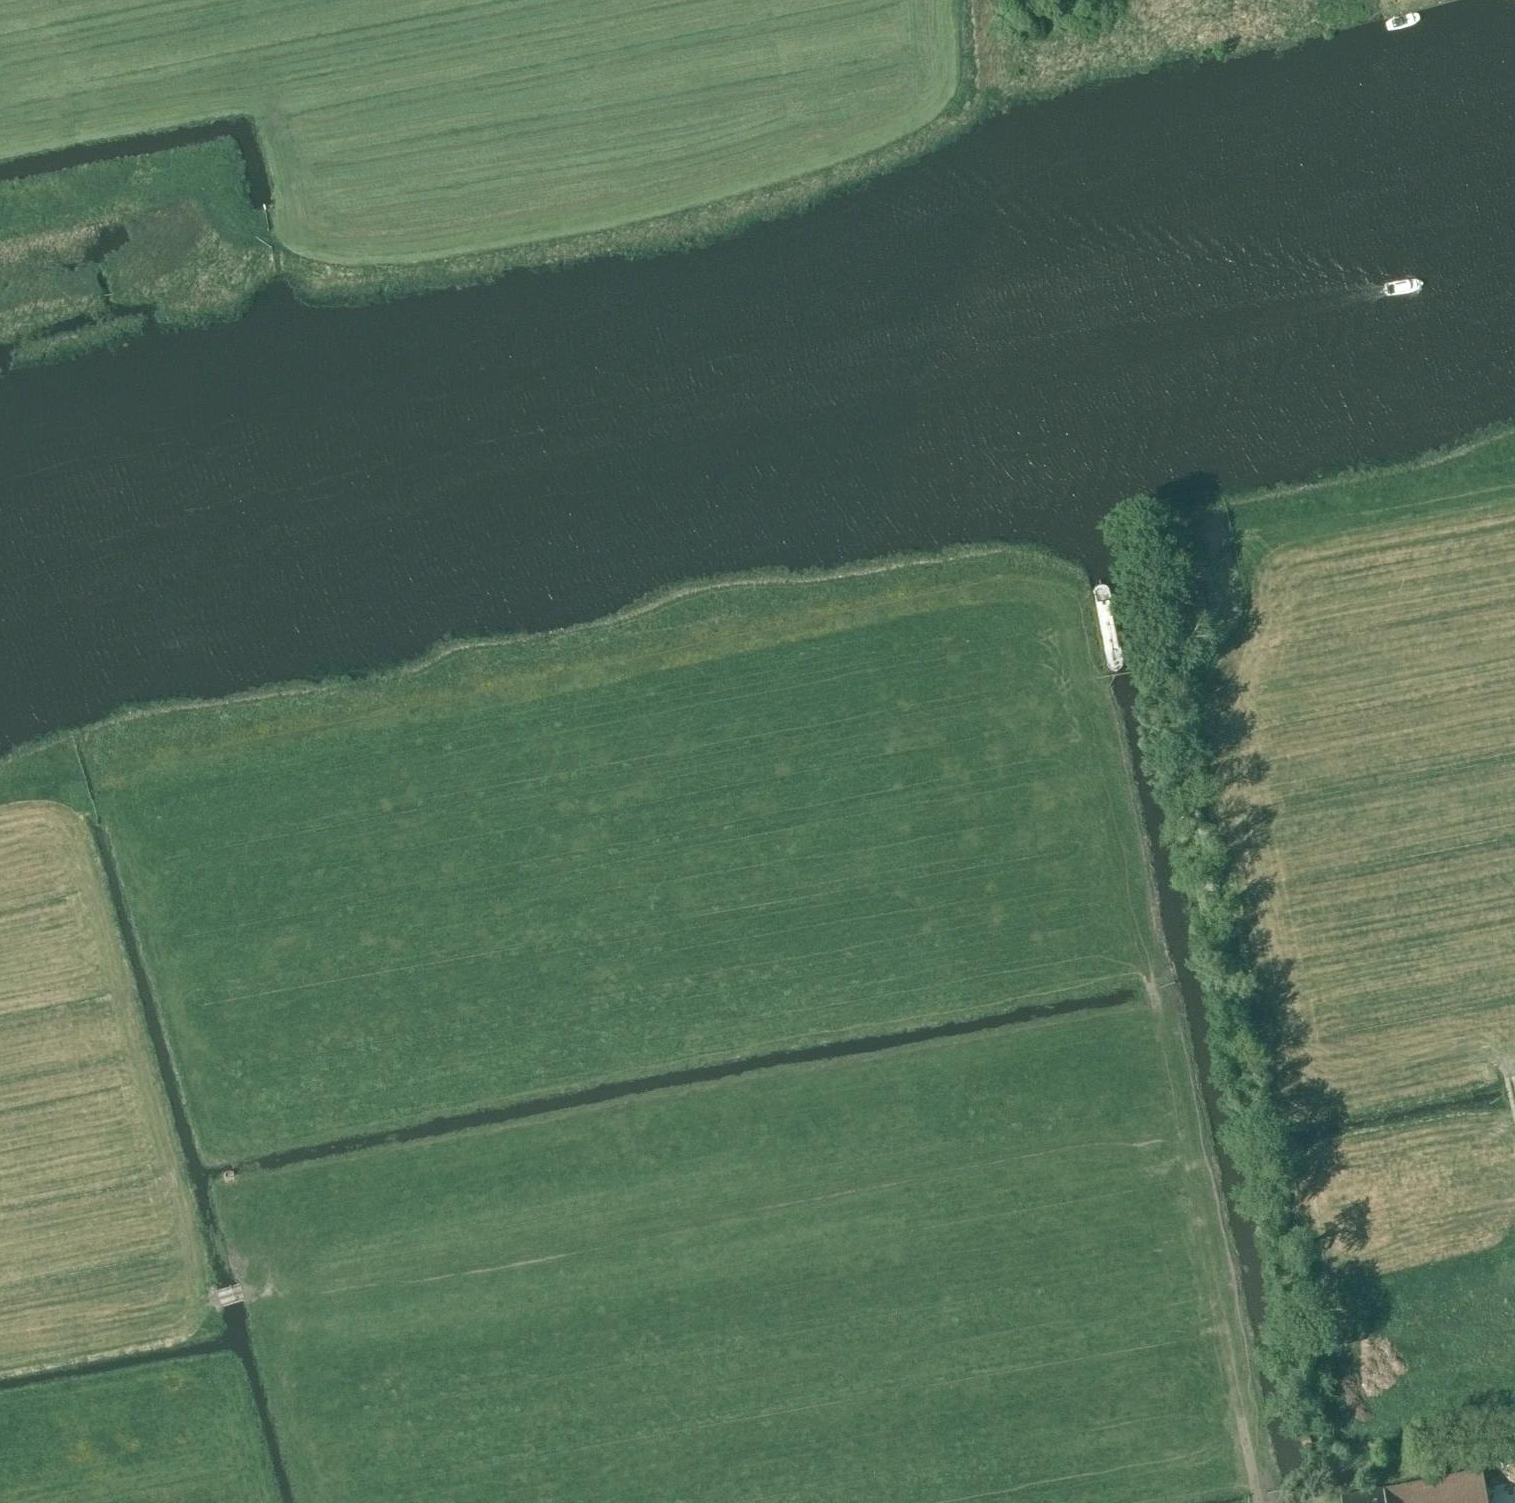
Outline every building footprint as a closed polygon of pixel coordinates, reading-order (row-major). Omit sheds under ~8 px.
[(1514,1488),(1514,1460),(1504,1462),(1510,1489),(1514,1488)] [(1482,1470),(1342,1498),(1343,1502),(1488,1502),(1482,1470)]
